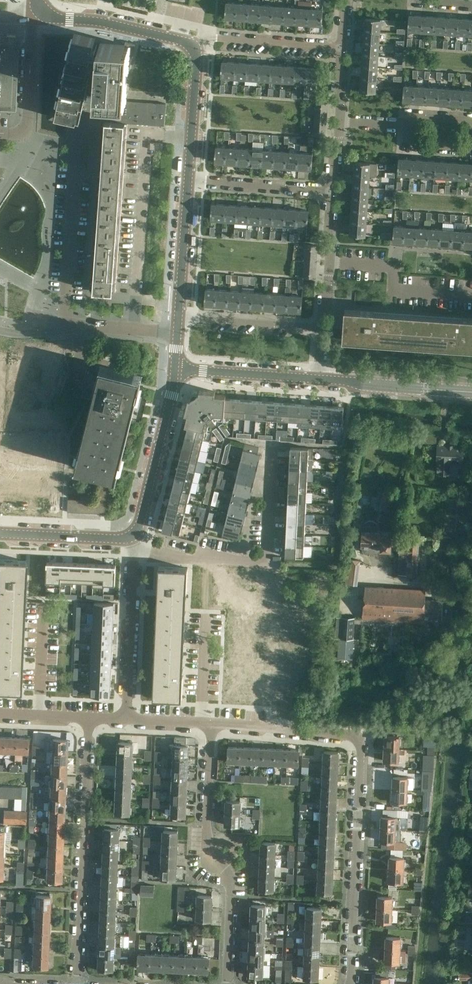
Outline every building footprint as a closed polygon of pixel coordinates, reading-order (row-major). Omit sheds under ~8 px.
[(225,18),(238,19),(239,3),(226,2),(225,18)] [(238,19),(250,19),(251,4),(239,3),(238,19)] [(250,19),(262,20),(263,5),(251,4),(250,19)] [(262,20),(274,21),(275,6),(263,5),(262,20)] [(274,21),(286,22),(287,7),(275,6),(274,21)] [(286,22),(298,23),(299,7),(287,7),(286,22)] [(298,23),(310,24),(311,8),(299,7),(298,23)] [(323,9),(311,8),(310,24),(322,25),(323,9)] [(421,15),(409,15),(408,30),(420,30),(421,15)] [(420,30),(432,31),(433,16),(421,15),(420,30)] [(432,31),(444,32),(445,17),(433,16),(432,31)] [(444,32),(456,33),(457,18),(445,17),(444,32)] [(456,33),(468,34),(469,19),(457,18),(456,33)] [(380,32),(380,20),(365,19),(365,31),(380,32)] [(365,31),(364,43),(379,44),(380,32),(365,31)] [(86,92),(97,93),(96,98),(103,99),(107,99),(126,101),(126,97),(126,94),(127,82),(135,43),(126,41),(125,44),(100,42),(100,48),(97,47),(98,44),(97,44),(94,43),(96,37),(75,32),(56,111),(55,111),(55,112),(56,112),(55,118),(76,123),(77,120),(79,121),(80,121),(81,114),(84,114),(84,113),(82,113),(86,92)] [(15,45),(15,44),(15,36),(7,35),(6,45),(15,45)] [(364,43),(363,55),(378,56),(379,44),(364,43)] [(14,66),(14,45),(15,45),(6,45),(0,44),(0,65),(14,66)] [(377,68),(378,56),(363,55),(362,67),(377,68)] [(221,76),(233,77),(234,62),(222,61),(221,76)] [(246,63),(234,62),(233,77),(245,78),(246,63)] [(245,78),(257,79),(258,64),(246,63),(245,78)] [(257,79),(269,80),(270,65),(258,64),(257,79)] [(12,107),(14,66),(0,65),(0,107),(12,107)] [(269,80),(281,81),(282,65),(270,65),(269,80)] [(281,81),(293,81),(294,66),(282,65),(281,81)] [(293,81),(305,82),(306,67),(294,66),(293,81)] [(305,82),(317,83),(318,68),(306,67),(305,82)] [(362,67),(361,79),(376,80),(377,68),(362,67)] [(375,92),(376,80),(361,79),(360,91),(375,92)] [(416,86),(405,85),(403,100),(415,101),(416,86)] [(415,101),(427,102),(428,87),(416,86),(415,101)] [(427,102),(439,103),(440,88),(428,87),(427,102)] [(439,103),(451,104),(452,89),(440,88),(439,103)] [(451,104),(463,105),(464,89),(452,89),(451,104)] [(471,105),(471,90),(464,89),(463,105),(471,105)] [(133,101),(126,101),(107,99),(106,110),(132,112),(133,101)] [(131,123),(142,124),(144,102),(133,101),(132,112),(131,123)] [(142,124),(153,124),(155,103),(144,102),(142,124)] [(316,102),(315,118),(326,119),(328,103),(316,102)] [(153,124),(164,125),(165,112),(166,103),(155,103),(153,124)] [(127,123),(131,123),(132,112),(106,110),(106,121),(127,123)] [(315,118),(314,134),(325,135),(326,119),(315,118)] [(116,282),(127,123),(106,121),(93,290),(113,292),(115,291),(116,282)] [(228,147),(216,146),(215,161),(227,162),(228,147)] [(240,148),(228,147),(227,162),(239,163),(240,148)] [(239,163),(251,164),(252,149),(240,148),(239,163)] [(251,164),(263,165),(264,150),(252,149),(251,164)] [(276,151),(264,150),(263,165),(275,166),(276,151)] [(288,152),(276,151),(275,166),(287,167),(288,152)] [(300,153),(288,152),(287,167),(299,168),(300,153)] [(312,153),(300,153),(299,168),(311,169),(312,153)] [(410,159),(399,158),(398,173),(409,174),(410,159)] [(409,174),(422,175),(423,160),(410,159),(409,174)] [(422,175),(434,176),(435,161),(423,160),(422,175)] [(434,176),(446,177),(447,162),(435,161),(434,176)] [(369,175),(370,163),(355,162),(354,174),(369,175)] [(446,177),(458,178),(459,162),(447,162),(446,177)] [(458,178),(470,179),(471,163),(459,162),(458,178)] [(354,174),(353,187),(369,188),(369,175),(354,174)] [(353,187),(353,198),(368,200),(369,188),(353,187)] [(353,198),(352,210),(367,211),(368,200),(353,198)] [(211,219),(222,220),(224,204),(212,203),(211,219)] [(236,205),(224,204),(222,220),(235,220),(236,205)] [(248,206),(236,205),(235,220),(247,221),(248,206)] [(260,207),(248,206),(247,221),(259,222),(260,207)] [(259,222),(271,223),(272,208),(260,207),(259,222)] [(271,223),(283,224),(284,209),(272,208),(271,223)] [(296,209),(284,209),(283,224),(295,225),(296,209)] [(295,225),(307,226),(308,210),(296,209),(295,225)] [(352,210),(351,223),(366,224),(367,211),(352,210)] [(365,235),(366,224),(351,223),(350,234),(365,235)] [(406,227),(394,226),(393,241),(405,242),(406,227)] [(405,242),(417,243),(418,228),(406,227),(405,242)] [(417,243),(429,244),(430,228),(418,228),(417,243)] [(429,244),(441,245),(442,229),(430,228),(429,244)] [(454,230),(442,229),(441,245),(453,245),(454,230)] [(453,245),(465,246),(466,231),(454,230),(453,245)] [(306,245),(305,261),(316,261),(318,245),(306,245)] [(315,278),(316,261),(305,261),(304,277),(315,278)] [(218,290),(206,289),(205,304),(217,305),(218,290)] [(231,291),(218,290),(217,305),(229,306),(231,291)] [(242,291),(231,291),(229,306),(241,307),(242,291)] [(241,307),(253,308),(254,292),(242,291),(241,307)] [(253,308),(265,308),(267,293),(254,292),(253,308)] [(267,293),(265,308),(277,309),(278,294),(267,293)] [(278,294),(277,309),(289,310),(290,295),(278,294)] [(290,295),(289,310),(301,311),(302,296),(290,295)] [(343,340),(378,342),(378,341),(378,340),(422,343),(451,345),(451,346),(451,347),(451,348),(471,349),(471,318),(392,312),(352,309),(351,309),(345,309),(344,313),(349,313),(348,330),(347,336),(343,336),(343,340)] [(37,385),(43,362),(0,351),(0,376),(37,385)] [(94,397),(93,400),(77,466),(102,472),(95,500),(68,499),(67,512),(106,514),(115,476),(116,476),(141,377),(101,367),(97,384),(94,383),(85,392),(84,394),(94,397)] [(215,391),(200,390),(199,390),(199,393),(196,393),(192,395),(191,399),(189,398),(185,413),(188,414),(185,424),(206,429),(206,428),(204,428),(206,420),(204,416),(206,415),(212,424),(215,422),(217,420),(210,412),(212,411),(214,414),(223,414),(223,416),(224,416),(225,395),(215,394),(215,391)] [(224,416),(234,417),(236,399),(226,398),(226,395),(225,395),(224,416)] [(246,399),(236,399),(234,417),(245,417),(246,399)] [(245,417),(256,418),(257,400),(246,399),(245,417)] [(268,401),(257,400),(256,418),(267,419),(268,401)] [(279,402),(268,401),(267,419),(277,420),(279,402)] [(277,420),(288,421),(290,403),(279,402),(277,420)] [(300,403),(290,403),(288,421),(299,421),(300,403)] [(311,404),(300,403),(299,421),(310,422),(311,404)] [(322,405),(311,404),(310,422),(321,423),(322,405)] [(333,406),(322,405),(321,423),(331,424),(333,406)] [(333,406),(331,424),(343,425),(344,407),(333,406)] [(203,439),(206,429),(185,424),(188,425),(185,435),(203,439)] [(226,428),(222,430),(226,436),(230,433),(226,428)] [(220,432),(216,435),(220,441),(224,438),(220,432)] [(414,443),(436,444),(437,434),(415,433),(414,443)] [(200,450),(203,439),(185,435),(183,446),(200,450)] [(245,444),(241,460),(258,464),(261,453),(258,452),(259,447),(245,444)] [(450,460),(461,461),(462,446),(439,445),(438,472),(450,472),(450,460)] [(198,460),(200,450),(183,446),(180,456),(198,460)] [(313,448),(291,447),(290,458),(313,459),(313,448)] [(195,471),(198,460),(180,456),(178,467),(195,471)] [(312,470),(313,459),(290,458),(290,469),(312,470)] [(241,460),(238,470),(256,475),(258,464),(241,460)] [(193,481),(195,471),(178,467),(175,477),(193,481)] [(290,469),(289,480),(307,481),(308,470),(312,470),(290,469)] [(253,485),(256,475),(238,470),(236,481),(253,485)] [(190,492),(193,481),(175,477),(172,487),(190,492)] [(307,491),(307,481),(289,480),(289,491),(307,491)] [(236,481),(233,491),(251,496),(253,485),(236,481)] [(187,502),(190,492),(172,487),(170,498),(187,502)] [(233,491),(230,502),(248,506),(251,496),(233,491)] [(306,502),(307,491),(289,491),(288,501),(306,502)] [(383,491),(381,505),(390,507),(393,492),(383,491)] [(185,513),(187,502),(170,498),(167,508),(185,513)] [(306,513),(306,502),(288,501),(288,512),(306,513)] [(245,517),(248,506),(230,502),(228,512),(245,517)] [(167,508),(165,519),(182,523),(185,513),(167,508)] [(243,527),(245,517),(228,512),(225,523),(243,527)] [(305,524),(306,513),(288,512),(287,523),(305,524)] [(182,523),(165,519),(162,530),(180,534),(182,523)] [(398,540),(398,537),(391,537),(392,531),(377,531),(377,523),(373,521),(369,520),(365,523),(364,530),(362,530),(361,546),(362,546),(362,550),(365,553),(377,553),(380,551),(380,548),(392,549),(392,540),(398,540)] [(240,538),(243,527),(225,523),(222,534),(240,538)] [(305,535),(305,524),(287,523),(287,534),(305,535)] [(304,545),(305,535),(287,534),(286,545),(304,545)] [(392,540),(392,549),(399,549),(399,557),(400,557),(399,574),(417,575),(419,541),(398,540),(392,540)] [(304,545),(286,545),(286,556),(304,557),(304,545)] [(20,692),(20,691),(21,670),(21,668),(17,668),(18,662),(18,648),(18,647),(19,634),(19,633),(19,619),(20,605),(20,604),(21,590),(21,584),(25,584),(26,561),(0,560),(0,691),(20,692)] [(47,564),(46,586),(52,586),(61,587),(61,584),(62,563),(53,562),(47,562),(47,564)] [(62,563),(61,584),(71,584),(72,563),(62,563)] [(72,563),(71,584),(72,584),(72,582),(82,582),(83,564),(72,563)] [(83,564),(82,582),(92,582),(92,587),(93,587),(94,564),(83,564)] [(94,564),(93,587),(103,588),(104,588),(104,585),(105,565),(94,564)] [(105,565),(104,585),(115,586),(116,568),(116,565),(105,565)] [(153,697),(153,698),(157,698),(182,699),(182,698),(183,676),(179,675),(180,669),(180,655),(181,641),(181,626),(182,612),(183,597),(183,591),(187,591),(188,570),(188,568),(187,568),(162,567),(159,567),(158,591),(158,596),(157,603),(157,605),(161,605),(160,611),(157,611),(157,619),(160,619),(160,625),(156,625),(156,632),(156,634),(159,634),(159,639),(156,639),(156,640),(155,648),(159,648),(158,653),(155,653),(155,654),(155,662),(158,663),(158,668),(154,668),(153,697)] [(350,572),(349,583),(359,584),(360,573),(350,572)] [(225,574),(224,595),(235,596),(236,575),(225,574)] [(236,575),(235,596),(246,596),(247,575),(236,575)] [(247,575),(246,596),(256,596),(258,576),(247,575)] [(258,576),(256,596),(268,597),(269,576),(258,576)] [(424,622),(424,617),(425,599),(426,589),(366,586),(362,618),(424,622)] [(350,592),(342,591),(341,607),(349,607),(350,592)] [(442,600),(425,599),(424,617),(442,618),(442,600)] [(94,602),(94,614),(113,614),(114,614),(114,603),(113,603),(94,602)] [(94,614),(94,624),(112,624),(113,624),(114,614),(113,614),(94,614)] [(246,614),(246,625),(267,626),(267,615),(246,614)] [(335,637),(354,638),(355,618),(337,617),(335,637)] [(91,633),(91,634),(112,635),(113,635),(113,634),(113,624),(112,624),(94,624),(93,633),(91,633)] [(246,625),(245,636),(266,637),(267,626),(246,625)] [(90,643),(90,644),(92,644),(112,645),(113,635),(112,635),(91,634),(90,643)] [(245,636),(245,647),(266,648),(266,637),(245,636)] [(339,639),(338,658),(352,659),(353,640),(339,639)] [(90,653),(90,654),(111,655),(112,655),(112,645),(92,644),(92,653),(90,653)] [(245,647),(244,658),(265,659),(266,648),(245,647)] [(440,653),(439,666),(449,667),(449,661),(460,662),(461,654),(440,653)] [(90,654),(89,664),(111,665),(112,655),(111,655),(90,654)] [(244,658),(244,669),(265,670),(265,659),(244,658)] [(89,664),(89,665),(92,665),(91,674),(110,675),(111,675),(111,665),(89,664)] [(244,669),(243,679),(264,680),(265,670),(244,669)] [(91,674),(91,685),(110,686),(111,686),(111,685),(111,675),(110,675),(91,674)] [(243,679),(243,690),(264,691),(264,680),(243,679)] [(91,685),(90,695),(109,696),(110,696),(111,686),(110,686),(91,685)] [(243,690),(242,702),(263,703),(264,691),(243,690)] [(66,732),(53,731),(53,739),(52,751),(66,752),(66,746),(67,740),(65,740),(66,732)] [(385,736),(384,748),(398,749),(399,737),(385,736)] [(14,752),(15,737),(3,737),(3,752),(14,752)] [(27,750),(27,738),(15,737),(14,752),(26,752),(27,750)] [(174,744),(174,756),(188,756),(188,745),(186,745),(187,737),(174,737),(174,744)] [(133,743),(118,742),(118,753),(132,754),(133,743)] [(228,747),(228,761),(240,762),(241,747),(228,747)] [(241,747),(240,762),(252,762),(252,748),(241,747)] [(264,748),(252,748),(252,762),(263,763),(264,748)] [(264,748),(263,763),(275,763),(275,749),(264,748)] [(384,748),(384,761),(393,761),(404,761),(405,749),(398,749),(384,748)] [(275,749),(275,763),(286,764),(287,749),(275,749)] [(299,750),(287,749),(286,764),(298,764),(299,750)] [(434,751),(428,751),(420,750),(420,756),(427,756),(426,768),(433,768),(434,755),(434,751)] [(66,752),(52,751),(51,763),(66,764),(66,752)] [(324,751),(323,763),(337,764),(338,752),(324,751)] [(132,754),(118,753),(117,765),(132,766),(132,754)] [(188,756),(174,756),(173,768),(187,768),(188,756)] [(66,764),(51,763),(51,775),(65,775),(66,764)] [(309,769),(309,763),(302,763),(302,767),(302,774),(312,774),(312,769),(309,769)] [(337,764),(323,763),(323,775),(337,776),(337,764)] [(132,766),(117,765),(117,777),(131,778),(132,766)] [(173,768),(173,780),(187,781),(187,768),(173,768)] [(65,775),(51,775),(50,786),(64,787),(65,775)] [(337,776),(323,775),(322,787),(336,787),(337,776)] [(131,778),(117,777),(116,789),(130,790),(131,778)] [(393,777),(393,789),(407,790),(407,777),(393,777)] [(187,781),(173,780),(172,792),(186,792),(187,781)] [(313,791),(313,783),(308,783),(308,786),(301,786),(301,790),(313,791)] [(21,798),(21,793),(26,793),(26,787),(0,786),(0,798),(21,798)] [(50,786),(50,798),(64,799),(64,787),(50,786)] [(336,799),(336,787),(322,787),(322,798),(336,799)] [(130,802),(130,790),(116,789),(116,802),(130,802)] [(393,789),(392,801),(406,802),(407,790),(393,789)] [(186,804),(186,792),(172,792),(172,804),(186,804)] [(43,803),(50,803),(49,810),(63,810),(64,799),(46,798),(44,798),(43,803)] [(336,799),(322,798),(321,810),(335,811),(336,799)] [(240,801),(226,800),(226,812),(240,813),(240,801)] [(130,802),(116,802),(115,813),(129,813),(130,802)] [(186,816),(186,804),(172,804),(171,815),(186,816)] [(63,810),(49,810),(49,822),(63,822),(63,810)] [(335,822),(335,811),(321,810),(321,822),(335,822)] [(25,824),(25,811),(14,811),(3,811),(3,814),(0,814),(0,820),(3,820),(3,823),(25,824)] [(239,825),(240,813),(226,812),(225,824),(239,825)] [(381,829),(395,830),(396,817),(382,817),(381,829)] [(49,822),(48,833),(62,834),(63,822),(49,822)] [(335,822),(321,822),(320,833),(334,834),(335,822)] [(105,828),(104,840),(118,841),(119,829),(105,828)] [(395,830),(381,829),(380,841),(395,841),(395,830)] [(178,831),(163,830),(163,842),(177,843),(178,831)] [(62,834),(48,833),(48,845),(62,845),(62,834)] [(334,834),(320,833),(320,845),(334,846),(334,834)] [(118,841),(104,840),(104,852),(118,853),(118,841)] [(177,843),(163,842),(162,854),(177,855),(177,843)] [(261,842),(261,854),(275,855),(276,843),(261,842)] [(48,845),(47,857),(61,858),(62,845),(48,845)] [(334,846),(320,845),(319,857),(333,857),(334,846)] [(117,864),(118,853),(104,852),(103,864),(117,864)] [(176,866),(177,855),(162,854),(162,866),(176,866)] [(275,855),(261,854),(260,866),(274,866),(275,855)] [(61,858),(47,857),(47,868),(61,869),(61,858)] [(333,857),(319,857),(319,868),(333,869),(333,857)] [(390,857),(389,870),(404,870),(404,858),(390,857)] [(117,864),(103,864),(103,875),(117,876),(117,864)] [(176,878),(176,866),(162,866),(161,878),(176,878)] [(274,866),(260,866),(260,878),(274,878),(274,866)] [(60,881),(61,869),(47,868),(46,880),(60,881)] [(333,881),(333,869),(319,868),(318,880),(333,881)] [(389,870),(388,889),(397,889),(397,882),(403,882),(404,870),(389,870)] [(117,876),(103,875),(102,887),(116,888),(117,876)] [(138,877),(131,876),(130,888),(138,888),(138,877)] [(260,878),(259,890),(273,890),(274,878),(260,878)] [(332,893),(333,881),(318,880),(318,892),(332,893)] [(414,881),(414,890),(420,891),(421,891),(422,891),(422,882),(414,881)] [(141,885),(141,895),(153,896),(153,886),(141,885)] [(116,888),(102,887),(102,899),(116,899),(116,888)] [(49,896),(35,895),(35,908),(49,908),(49,896)] [(198,895),(197,907),(211,908),(212,896),(198,895)] [(377,909),(392,910),(392,897),(378,897),(377,909)] [(102,899),(101,911),(115,911),(116,899),(102,899)] [(265,917),(266,905),(252,905),(251,916),(265,917)] [(197,919),(211,920),(211,908),(197,907),(197,919)] [(307,907),(307,919),(321,920),(322,908),(307,907)] [(49,908),(35,908),(34,919),(48,920),(49,908)] [(377,909),(377,921),(387,921),(391,922),(392,910),(377,909)] [(115,911),(101,911),(100,922),(115,923),(115,911)] [(265,929),(265,917),(251,916),(250,928),(265,929)] [(48,932),(48,920),(34,919),(34,931),(48,932)] [(307,919),(306,931),(320,932),(321,920),(307,919)] [(115,923),(100,922),(100,934),(114,935),(115,923)] [(264,941),(265,929),(250,928),(250,940),(264,941)] [(47,944),(48,932),(34,931),(33,943),(47,944)] [(320,932),(306,931),(306,943),(320,943),(320,932)] [(114,935),(100,934),(99,946),(114,946),(114,935)] [(386,937),(386,950),(400,950),(400,938),(386,937)] [(264,953),(264,941),(250,940),(249,952),(264,953)] [(298,942),(298,947),(305,947),(305,955),(319,955),(320,943),(306,943),(298,942)] [(47,944),(33,943),(33,954),(47,955),(47,944)] [(99,946),(99,948),(99,957),(113,958),(114,946),(99,946)] [(386,950),(385,962),(399,962),(400,950),(386,950)] [(263,964),(264,953),(249,952),(249,964),(263,964)] [(46,967),(47,955),(33,954),(32,967),(46,967)] [(139,954),(138,969),(150,969),(151,955),(139,954)] [(151,955),(150,969),(161,970),(162,955),(151,955)] [(162,955),(161,970),(173,970),(174,956),(162,955)] [(319,955),(305,955),(305,966),(319,967),(319,955)] [(185,956),(174,956),(173,970),(185,971),(185,956)] [(197,957),(185,956),(185,971),(196,971),(197,957)] [(112,970),(113,958),(99,957),(98,969),(112,970)] [(209,957),(197,957),(196,971),(209,972),(209,957)] [(248,976),(261,976),(263,976),(263,964),(249,964),(248,976)] [(298,966),(297,978),(318,979),(319,967),(305,966),(298,966)] [(468,972),(459,973),(459,981),(468,980),(468,983),(471,983),(471,972),(468,972)]
